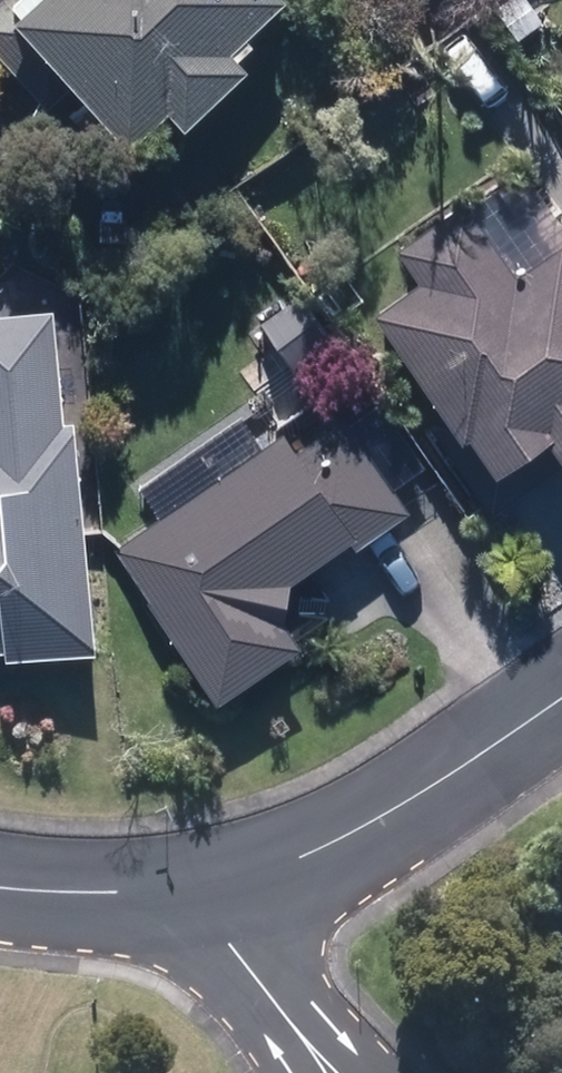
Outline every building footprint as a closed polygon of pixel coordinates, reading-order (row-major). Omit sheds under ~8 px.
[(12,21),(126,145),(167,107),(184,126),(249,67),(236,52),(287,5),(283,0),(35,0),(12,21)] [(549,443),(561,463),(561,248),(517,278),(468,204),(397,251),(418,284),(373,314),(423,389),(487,485),(549,443)] [(301,296),(259,323),(290,371),(332,344),(301,296)] [(92,644),(62,315),(0,321),(0,652),(92,644)] [(266,447),(245,417),(136,492),(157,522),(116,550),(220,702),(301,646),(281,617),(288,581),(333,550),(403,502),(347,421),(294,458),(279,437),(266,447)]
